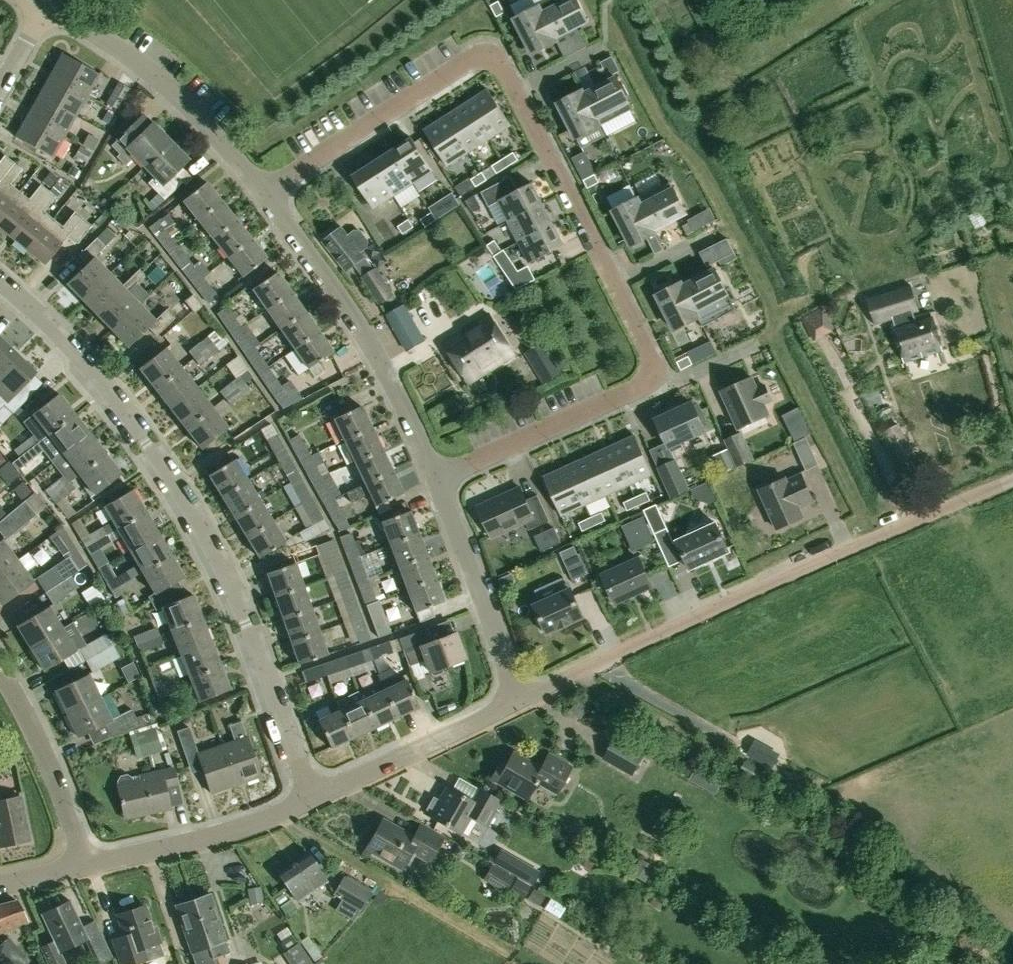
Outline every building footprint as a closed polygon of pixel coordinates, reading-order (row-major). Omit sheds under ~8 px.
[(555,38),(585,22),(588,21),(577,0),(550,0),(538,6),(554,38),(555,38)] [(499,1),(490,6),(496,17),(505,13),(499,1)] [(557,42),(555,38),(554,38),(538,6),(515,18),(533,54),(557,42)] [(64,54),(52,75),(88,96),(100,75),(64,54)] [(612,56),(601,62),(608,77),(620,71),(612,56)] [(52,75),(40,96),(76,117),(88,96),(52,75)] [(585,94),(584,94),(583,95),(600,127),(600,126),(633,109),(629,102),(617,78),(597,88),(585,94)] [(130,86),(119,80),(116,81),(104,102),(118,110),(130,89),(130,86)] [(488,89),(466,103),(490,139),(511,125),(488,89)] [(583,95),(584,94),(582,90),(558,103),(576,138),(600,127),(583,95)] [(40,96),(28,116),(65,137),(76,117),(40,96)] [(490,139),(466,103),(445,116),(469,152),(490,139)] [(108,124),(113,115),(106,110),(100,120),(108,124)] [(65,137),(28,116),(16,137),(52,158),(65,137)] [(469,152),(445,116),(424,130),(447,166),(469,152)] [(145,167),(170,141),(152,122),(137,137),(129,128),(111,145),(119,153),(116,156),(125,165),(134,156),(145,167)] [(83,145),(93,151),(99,142),(88,136),(83,145)] [(392,151),(413,184),(433,171),(412,138),(392,151)] [(188,160),(170,141),(145,167),(154,176),(148,183),(164,200),(182,183),(173,174),(188,160)] [(80,146),(74,156),(86,162),(91,152),(80,146)] [(413,184),(392,151),(373,163),(394,196),(401,208),(420,195),(413,184)] [(585,151),(572,158),(583,180),(595,174),(596,173),(585,151)] [(503,159),(508,167),(518,160),(513,152),(503,159)] [(20,191),(11,184),(23,169),(6,155),(0,163),(0,215),(20,191)] [(497,174),(508,167),(503,159),(492,166),(497,174)] [(374,209),(394,196),(373,163),(353,176),(374,209)] [(67,174),(74,178),(79,169),(71,165),(67,174)] [(50,171),(43,181),(51,187),(56,181),(58,178),(50,171)] [(476,186),(488,179),(483,172),(472,179),(470,177),(457,185),(463,195),(476,186)] [(595,174),(583,180),(587,188),(599,182),(595,174)] [(498,202),(508,222),(543,204),(532,183),(518,190),(511,177),(481,192),(489,207),(498,202)] [(49,190),(57,196),(63,189),(55,182),(49,190)] [(198,220),(221,201),(206,182),(183,201),(198,220)] [(653,230),(654,230),(686,213),(674,189),(670,182),(637,198),(636,198),(653,230)] [(20,191),(0,215),(0,227),(11,236),(49,190),(41,184),(30,198),(20,191)] [(11,236),(28,250),(54,218),(45,211),(57,196),(49,190),(11,236)] [(431,213),(436,220),(447,213),(460,205),(452,192),(428,208),(431,213)] [(656,234),(654,230),(653,230),(636,198),(614,210),(613,210),(632,246),(647,238),(655,234),(656,234)] [(198,220),(213,238),(236,220),(221,201),(198,220)] [(543,204),(508,222),(518,242),(549,226),(553,224),(543,204)] [(54,218),(28,250),(46,264),(68,236),(78,244),(93,225),(76,212),(64,226),(54,218)] [(426,227),(436,220),(431,213),(421,220),(426,227)] [(695,231),(705,225),(700,215),(689,220),(695,231)] [(164,247),(173,239),(158,220),(148,227),(164,247)] [(213,238),(228,257),(251,239),(236,220),(213,238)] [(413,227),(409,220),(399,226),(404,233),(413,227)] [(687,235),(695,231),(690,222),(683,226),(687,235)] [(564,245),(553,224),(549,226),(518,242),(529,263),(564,245)] [(116,238),(107,228),(99,234),(98,236),(107,246),(109,245),(116,238)] [(368,274),(375,269),(365,256),(361,251),(367,246),(368,241),(360,231),(355,231),(349,236),(342,228),(325,242),(347,270),(358,262),(368,274)] [(655,234),(647,238),(655,254),(663,250),(655,234)] [(67,284),(83,300),(110,273),(95,258),(107,246),(98,237),(79,256),(88,265),(67,284)] [(720,260),(722,265),(739,257),(736,252),(728,237),(700,252),(708,267),(720,260)] [(164,247),(179,265),(188,258),(173,239),(164,247)] [(251,239),(228,257),(243,276),(267,258),(251,239)] [(488,247),(494,256),(502,251),(496,241),(488,247)] [(508,278),(518,272),(504,249),(502,251),(494,256),(508,278)] [(188,258),(179,265),(194,285),(203,277),(188,258)] [(165,275),(158,267),(149,276),(156,283),(165,275)] [(377,268),(375,269),(368,274),(364,276),(381,303),(394,295),(377,268)] [(131,277),(136,283),(145,274),(140,269),(131,277)] [(502,270),(488,279),(504,303),(518,293),(502,270)] [(682,287),(698,319),(699,318),(703,326),(736,310),(731,301),(728,294),(728,293),(716,270),(683,286),(682,287)] [(252,289),(266,309),(291,292),(277,272),(252,289)] [(83,300),(98,316),(125,289),(122,286),(110,273),(83,300)] [(125,289),(98,316),(113,331),(140,304),(127,291),(136,283),(131,277),(122,286),(125,289)] [(203,277),(194,285),(209,303),(218,296),(203,277)] [(675,331),(698,319),(682,287),(683,286),(681,282),(657,295),(675,331)] [(892,318),(894,323),(893,324),(904,362),(942,350),(930,312),(915,317),(913,312),(918,310),(918,309),(916,310),(909,288),(911,287),(911,286),(868,300),(870,300),(877,322),(875,323),(892,318)] [(291,292),(266,309),(280,329),(305,311),(291,292)] [(183,300),(193,313),(201,306),(192,294),(183,300)] [(405,302),(386,312),(399,334),(417,324),(405,302)] [(155,320),(140,304),(113,331),(129,347),(149,327),(157,336),(175,318),(167,309),(155,320)] [(241,327),(231,313),(227,306),(217,313),(231,334),(241,327)] [(813,340),(816,339),(816,340),(834,330),(833,330),(835,328),(823,306),(801,318),(813,340)] [(294,348),(318,331),(305,311),(280,329),(294,348)] [(490,317),(447,344),(471,382),(514,354),(490,317)] [(241,327),(231,334),(245,354),(255,347),(254,346),(259,343),(245,324),(241,327)] [(417,324),(399,334),(407,349),(425,339),(417,324)] [(188,351),(194,358),(214,343),(213,342),(223,334),(218,328),(208,336),(188,351)] [(332,351),(318,331),(294,348),(308,368),(332,351)] [(214,343),(194,358),(199,365),(228,342),(223,334),(213,342),(214,343)] [(16,357),(9,350),(11,348),(0,337),(0,374),(16,357)] [(525,353),(545,384),(564,373),(544,341),(525,353)] [(268,367),(255,347),(245,354),(259,374),(260,373),(268,367)] [(139,369),(155,389),(181,369),(165,348),(139,369)] [(244,382),(253,375),(239,355),(227,364),(237,377),(239,376),(244,382)] [(681,370),(693,364),(688,356),(677,362),(681,370)] [(0,374),(0,396),(7,402),(36,372),(23,360),(21,362),(16,357),(0,374)] [(282,386),(268,367),(260,373),(259,374),(280,404),(298,391),(290,380),(282,386)] [(196,388),(181,369),(155,389),(170,409),(196,388)] [(219,391),(225,398),(244,382),(239,376),(237,377),(219,391)] [(769,415),(764,404),(772,400),(765,385),(757,388),(752,377),(721,392),(738,429),(769,415)] [(244,382),(225,398),(230,404),(250,389),(244,382)] [(186,428),(212,408),(196,388),(170,409),(186,428)] [(33,414),(49,435),(75,414),(59,394),(33,414)] [(671,453),(674,451),(683,447),(680,441),(705,430),(702,424),(706,422),(698,404),(694,406),(693,404),(656,420),(666,442),(671,453)] [(0,409),(0,423),(2,425),(13,413),(4,405),(0,409)] [(344,440),(372,427),(361,405),(334,418),(344,440)] [(228,428),(212,408),(186,428),(202,449),(228,428)] [(85,438),(90,434),(75,414),(49,435),(64,454),(85,438)] [(885,429),(894,446),(907,439),(898,422),(885,429)] [(382,448),(372,427),(344,440),(355,462),(368,455),(382,448)] [(267,439),(278,460),(288,454),(277,433),(267,439)] [(725,440),(737,466),(753,458),(741,433),(725,440)] [(22,456),(39,442),(33,434),(15,448),(22,456)] [(106,454),(90,434),(85,438),(64,454),(80,474),(106,454)] [(288,439),(300,461),(311,455),(299,434),(288,439)] [(635,435),(612,446),(630,485),(653,474),(635,435)] [(807,470),(820,464),(806,436),(794,442),(807,470)] [(44,448),(39,442),(22,456),(26,461),(27,461),(41,451),(44,448)] [(612,446),(589,456),(607,495),(630,485),(612,446)] [(368,455),(355,462),(365,483),(393,470),(382,448),(368,455)] [(122,475),(106,454),(80,474),(96,495),(122,475)] [(288,454),(278,460),(289,481),(293,479),(300,475),(288,454)] [(960,469),(974,465),(971,454),(957,458),(960,469)] [(311,455),(300,461),(312,482),(314,481),(322,476),(311,455)] [(18,468),(26,461),(22,456),(14,463),(18,468)] [(607,495),(589,456),(567,466),(584,505),(607,495)] [(209,474),(222,495),(248,479),(235,458),(209,474)] [(688,490),(674,459),(657,467),(671,498),(688,490)] [(584,505),(567,466),(544,477),(561,516),(584,505)] [(351,503),(370,494),(376,505),(403,492),(393,470),(365,483),(346,492),(351,503)] [(51,497),(70,482),(64,474),(45,489),(51,497)] [(801,474),(787,480),(786,478),(759,490),(777,529),(804,517),(800,508),(814,502),(801,474)] [(293,479),(289,481),(290,482),(301,502),(302,501),(311,496),(300,475),(293,479)] [(312,482),(324,503),(334,498),(322,476),(314,481),(312,482)] [(234,516),(260,500),(266,497),(262,490),(256,493),(248,479),(222,495),(234,516)] [(32,492),(24,482),(14,489),(23,500),(32,492)] [(76,489),(70,482),(51,497),(56,503),(76,489)] [(529,530),(550,520),(538,494),(526,499),(521,487),(477,506),(491,537),(525,521),(529,530)] [(142,513),(145,511),(132,489),(104,506),(117,528),(142,513)] [(647,492),(636,497),(640,505),(651,501),(647,492)] [(311,496),(302,501),(314,523),(323,518),(311,496)] [(640,505),(636,497),(625,501),(629,510),(640,505)] [(335,498),(334,498),(324,503),(336,525),(346,519),(335,498)] [(0,520),(0,533),(6,539),(37,514),(25,500),(22,502),(6,515),(0,520)] [(247,536),(273,520),(260,500),(234,516),(247,536)] [(668,528),(657,504),(644,510),(655,534),(661,548),(674,542),(668,528)] [(381,521),(390,544),(418,533),(410,510),(381,521)] [(130,550),(158,533),(145,511),(142,513),(117,528),(130,550)] [(603,512),(591,517),(595,525),(606,520),(603,512)] [(623,525),(633,548),(655,538),(645,515),(623,525)] [(595,525),(591,517),(580,522),(584,530),(595,525)] [(286,541),(273,520),(247,536),(260,557),(286,541)] [(706,523),(689,531),(691,535),(677,541),(690,569),(729,551),(717,523),(707,527),(706,523)] [(81,539),(85,546),(107,534),(102,526),(90,534),(81,539)] [(562,544),(555,530),(536,538),(542,553),(562,544)] [(359,555),(360,555),(352,532),(340,536),(348,559),(359,555)] [(130,550),(142,571),(152,566),(171,554),(158,533),(130,550)] [(418,533),(390,544),(399,566),(427,555),(418,533)] [(107,534),(85,546),(89,554),(111,542),(107,534)] [(326,553),(334,574),(341,572),(345,570),(333,539),(316,545),(319,555),(326,553)] [(2,573),(18,562),(3,542),(0,544),(0,575),(2,573)] [(573,580),(589,573),(580,553),(565,560),(573,580)] [(0,575),(0,602),(2,605),(32,582),(25,572),(36,565),(28,554),(18,562),(2,573),(0,575)] [(171,554),(152,566),(142,571),(155,592),(156,594),(177,581),(184,577),(171,554)] [(348,559),(357,582),(368,577),(360,555),(359,555),(348,559)] [(427,555),(399,566),(407,588),(436,578),(427,555)] [(78,571),(69,556),(36,578),(46,592),(71,575),(78,571)] [(652,585),(640,559),(604,575),(616,602),(652,585)] [(298,587),(304,585),(295,562),(267,572),(275,595),(298,587)] [(110,590),(132,577),(128,570),(106,582),(110,590)] [(342,597),(353,593),(345,570),(341,572),(334,574),(342,597)] [(72,577),(71,575),(46,592),(53,603),(78,586),(72,577)] [(136,585),(132,577),(110,590),(115,597),(136,585)] [(368,577),(357,582),(365,604),(376,600),(368,577)] [(690,577),(667,577),(668,597),(681,597),(680,595),(690,594),(690,577)] [(436,578),(407,588),(416,611),(420,622),(435,616),(431,606),(444,601),(436,578)] [(535,605),(540,616),(536,618),(542,630),(545,629),(547,632),(584,616),(572,589),(569,582),(561,579),(548,585),(553,597),(535,605)] [(153,604),(156,610),(162,607),(171,631),(202,618),(192,594),(187,596),(182,588),(177,581),(156,594),(155,592),(148,596),(153,604)] [(312,608),(304,585),(298,587),(275,595),(283,618),(312,608)] [(362,615),(353,593),(342,597),(350,619),(362,615)] [(131,611),(123,598),(111,605),(119,618),(131,611)] [(377,601),(376,600),(365,604),(374,627),(378,637),(389,633),(377,601)] [(46,638),(62,629),(49,607),(17,626),(30,648),(46,638)] [(320,631),(312,608),(283,618),(291,641),(320,631)] [(362,615),(350,619),(358,641),(359,643),(370,639),(362,615)] [(171,631),(181,654),(201,645),(211,641),(202,618),(171,631)] [(79,649),(85,660),(113,644),(107,634),(87,645),(80,634),(73,622),(62,629),(46,638),(30,648),(43,671),(79,649)] [(133,636),(137,645),(160,635),(157,626),(133,636)] [(427,627),(399,638),(403,649),(409,665),(425,659),(429,671),(431,670),(432,674),(435,675),(441,673),(443,670),(441,666),(465,657),(457,636),(456,633),(432,641),(427,627)] [(320,631),(291,641),(299,664),(328,654),(320,631)] [(160,635),(137,645),(140,652),(163,643),(160,635)] [(201,645),(181,654),(190,677),(220,665),(211,641),(201,645)] [(381,643),(367,648),(371,659),(385,655),(381,643)] [(113,644),(85,660),(92,672),(119,656),(113,644)] [(371,659),(367,648),(346,655),(350,667),(371,659)] [(346,655),(323,663),(327,674),(327,675),(350,667),(346,655)] [(318,677),(327,674),(323,663),(301,671),(305,682),(318,677)] [(157,664),(146,667),(152,682),(162,678),(161,673),(157,665),(157,664)] [(230,689),(220,665),(190,677),(199,701),(230,689)] [(156,691),(179,682),(175,674),(152,682),(156,691)] [(67,714),(100,697),(89,675),(56,691),(67,714)] [(406,679),(384,690),(397,717),(419,707),(406,679)] [(182,690),(179,682),(156,691),(159,699),(182,690)] [(397,717),(384,690),(362,700),(375,727),(397,717)] [(341,710),(353,737),(375,727),(362,700),(358,691),(337,701),(341,710)] [(100,697),(67,714),(78,737),(106,724),(111,737),(140,728),(135,717),(132,710),(111,720),(100,697)] [(331,747),(353,737),(341,710),(318,720),(331,747)] [(222,745),(236,783),(243,780),(244,782),(262,776),(248,736),(247,736),(242,721),(230,726),(235,740),(222,745)] [(177,731),(186,756),(197,752),(189,727),(177,731)] [(155,728),(143,732),(151,755),(163,752),(155,728)] [(616,742),(603,763),(634,779),(646,758),(616,742)] [(778,755),(755,743),(749,754),(771,767),(778,755)] [(198,754),(202,766),(212,794),(228,788),(227,786),(236,783),(222,745),(198,754)] [(504,767),(499,764),(491,779),(527,799),(537,782),(557,793),(571,766),(549,753),(541,768),(513,752),(504,767)] [(740,770),(760,781),(766,771),(746,760),(740,770)] [(140,776),(141,780),(133,782),(132,776),(127,773),(121,775),(118,780),(119,785),(118,785),(124,811),(150,806),(152,812),(170,808),(166,788),(178,785),(174,769),(140,776)] [(434,794),(424,812),(460,833),(470,816),(488,827),(502,802),(480,789),(473,802),(446,787),(440,797),(434,794)] [(20,796),(0,800),(0,846),(29,839),(20,796)] [(414,837),(383,819),(366,848),(401,869),(411,851),(429,862),(443,838),(420,825),(414,837)] [(457,844),(452,854),(462,859),(467,850),(457,844)] [(290,890),(297,901),(300,899),(310,892),(326,881),(319,871),(320,870),(309,853),(279,874),(287,885),(290,890)] [(498,864),(515,874),(521,863),(504,853),(498,864)] [(642,856),(633,873),(644,880),(654,863),(642,856)] [(505,891),(514,877),(493,864),(483,879),(505,891)] [(371,891),(343,876),(334,893),(361,908),(371,891)] [(516,880),(509,891),(523,899),(529,888),(516,880)] [(261,887),(248,889),(249,903),(263,902),(261,887)] [(545,896),(534,889),(527,899),(539,906),(545,896)] [(212,892),(195,899),(214,956),(229,951),(225,939),(228,938),(212,892)] [(650,903),(656,908),(662,899),(656,895),(650,903)] [(26,919),(17,899),(0,904),(0,931),(26,919)] [(195,899),(177,905),(193,951),(197,963),(216,963),(214,956),(195,899)] [(40,946),(48,963),(66,963),(60,952),(85,940),(97,963),(99,963),(112,958),(94,920),(82,926),(70,900),(41,914),(53,940),(40,946)] [(148,961),(144,948),(162,942),(157,928),(154,929),(146,905),(119,914),(127,938),(115,942),(123,963),(138,963),(148,961)] [(667,910),(676,917),(680,911),(671,905),(667,910)] [(9,935),(0,944),(0,951),(11,963),(24,950),(9,935)] [(318,960),(327,954),(316,936),(307,942),(318,960)] [(299,942),(282,953),(290,963),(313,963),(299,942)]
